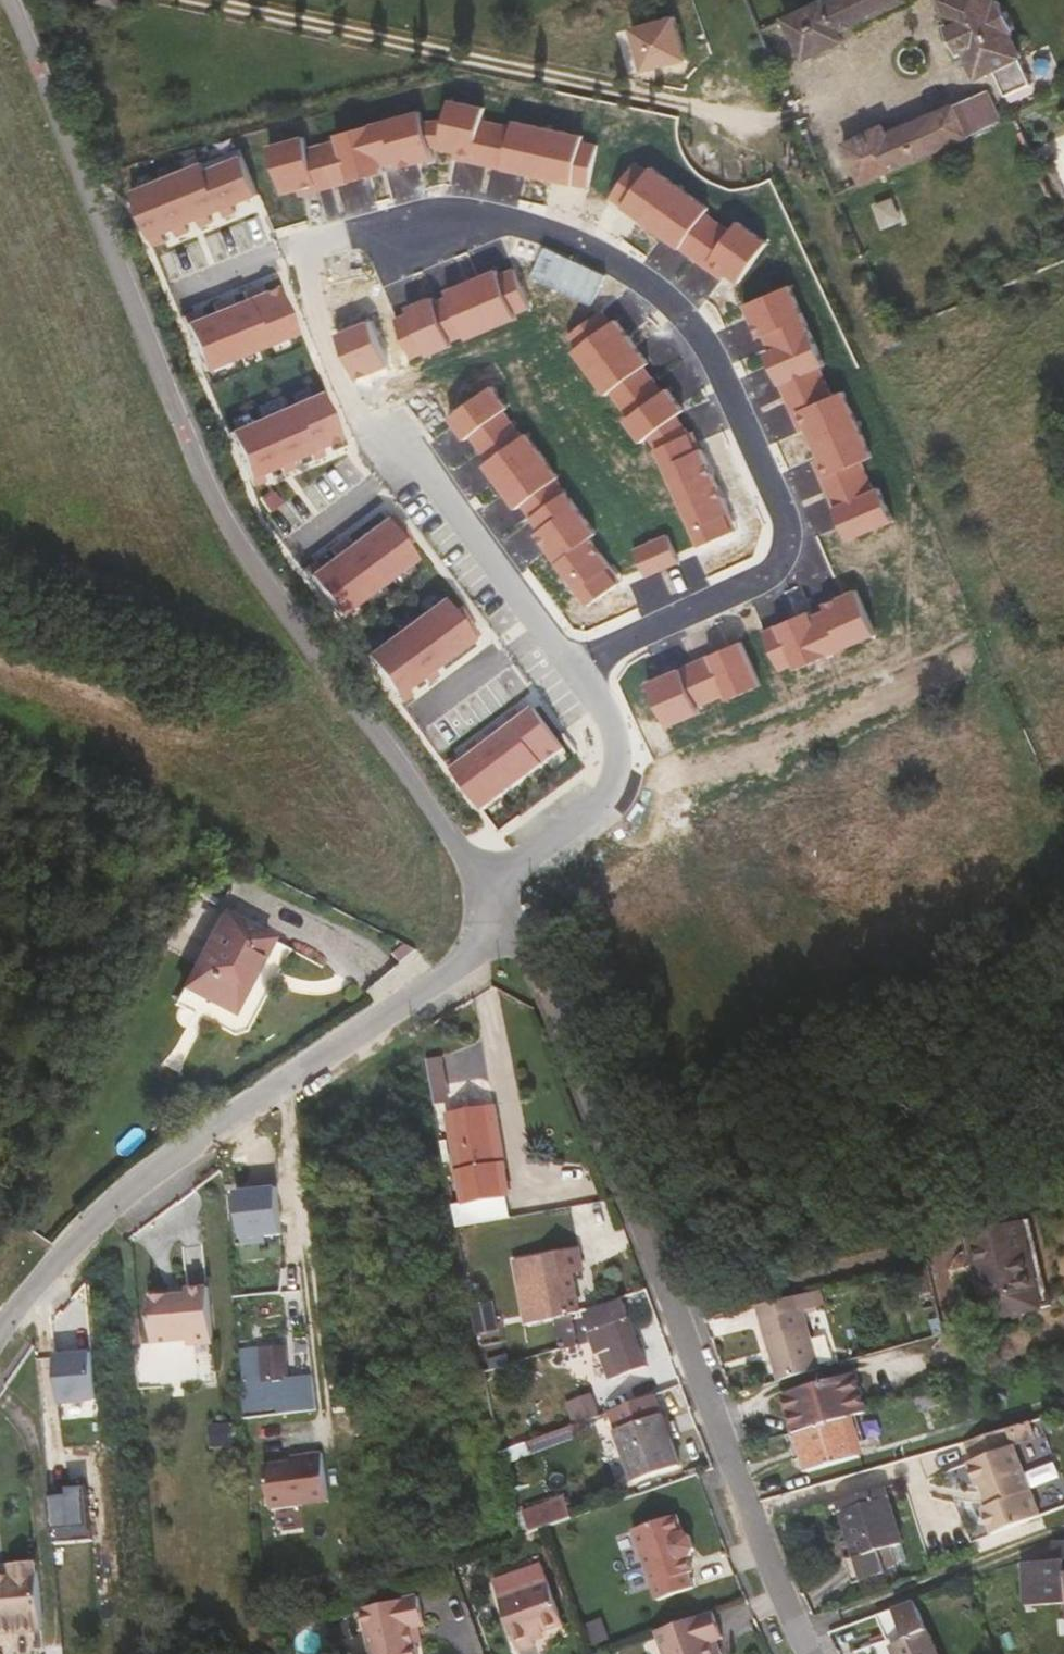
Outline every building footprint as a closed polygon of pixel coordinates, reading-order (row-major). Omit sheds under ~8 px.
[(786,19),(804,58),(845,40),(840,30),(908,0),(825,0),(786,19)] [(955,22),(949,24),(962,54),(967,52),(979,77),(996,70),(1006,95),(1033,83),(1022,58),(1025,57),(1012,31),(1017,28),(1005,0),(1002,0),(999,1),(999,0),(944,0),(955,22)] [(618,30),(630,74),(690,56),(678,13),(618,30)] [(862,182),(1002,121),(986,87),(887,130),(885,126),(844,143),(862,182)] [(448,91),(438,145),(458,150),(456,156),(475,161),(474,167),(595,192),(606,142),(592,140),(594,130),(514,113),(512,118),(492,114),(495,103),(448,91)] [(323,145),(334,186),(351,180),(353,185),(394,173),(392,164),(400,162),(402,166),(418,162),(420,167),(442,161),(438,145),(427,102),(338,128),(340,139),(323,145)] [(305,137),(270,146),(283,193),(298,189),(300,195),(334,186),(323,145),(308,148),(305,137)] [(204,163),(133,192),(155,246),(166,241),(164,234),(175,229),(179,236),(190,232),(187,224),(199,219),(202,227),(213,222),(210,215),(223,210),(226,217),(236,213),(233,205),(259,195),(242,150),(205,164),(204,163)] [(634,158),(606,197),(706,270),(709,265),(725,276),(728,272),(741,281),(771,241),(769,239),(771,235),(739,213),(729,226),(713,215),(719,205),(657,161),(651,170),(634,158)] [(386,310),(414,369),(540,315),(516,256),(386,310)] [(801,281),(747,303),(761,336),(767,334),(773,348),(767,350),(790,397),(812,447),(832,492),(838,506),(854,545),(901,524),(898,519),(902,517),(886,485),(877,488),(865,460),(876,456),(877,458),(883,457),(851,387),(835,394),(823,366),(834,361),(801,281)] [(195,312),(183,316),(205,371),(297,334),(278,287),(258,295),(255,288),(243,292),(246,300),(228,307),(225,300),(214,304),(217,312),(198,319),(195,312)] [(659,447),(702,546),(733,531),(727,512),(732,510),(704,447),(700,449),(692,431),(684,419),(694,412),(664,368),(666,367),(661,361),(659,363),(620,310),(615,313),(610,305),(571,334),(577,343),(569,348),(608,400),(616,395),(632,415),(627,419),(647,446),(655,441),(659,447)] [(559,561),(592,603),(621,584),(609,568),(614,564),(593,536),(598,531),(560,477),(544,455),(506,409),(510,407),(496,385),(453,416),(520,507),(524,504),(555,544),(551,546),(559,561)] [(320,393),(231,431),(254,486),(265,481),(262,473),(281,465),(284,473),(295,468),(291,461),(309,453),(313,460),(324,455),(321,448),(341,439),(320,393)] [(263,500),(271,511),(282,503),(274,492),(263,500)] [(315,561),(305,568),(339,615),(416,559),(386,518),(346,548),(341,541),(330,549),(335,556),(320,567),(315,561)] [(442,599),(366,655),(401,702),(412,694),(407,688),(422,677),(427,683),(438,675),(433,669),(472,639),(442,599)] [(774,696),(877,665),(867,634),(765,665),(774,696)] [(458,756),(448,764),(483,811),(566,749),(535,708),(524,717),(519,711),(510,717),(514,724),(504,732),(499,726),(488,733),(494,740),(483,747),(478,741),(469,748),(473,754),(463,762),(458,756)] [(229,915),(211,902),(197,927),(209,935),(184,980),(231,1007),(240,992),(242,993),(271,938),(229,915)] [(437,1055),(423,1057),(428,1085),(442,1083),(437,1055)] [(461,1200),(504,1193),(505,1191),(489,1106),(445,1115),(461,1200)] [(450,1202),(455,1226),(508,1217),(504,1193),(461,1200),(450,1202)] [(1019,1222),(1036,1291),(1048,1288),(1031,1220),(1019,1222)] [(962,1235),(963,1236),(981,1304),(1036,1291),(1019,1222),(962,1235)] [(555,1318),(577,1311),(572,1273),(579,1271),(577,1251),(543,1255),(554,1316),(555,1318)] [(554,1316),(543,1255),(512,1259),(526,1321),(554,1316)] [(920,1299),(934,1296),(926,1264),(911,1268),(920,1299)] [(779,1380),(820,1368),(804,1310),(823,1305),(819,1290),(757,1305),(779,1380)] [(185,1299),(150,1301),(154,1347),(185,1344),(186,1350),(200,1348),(196,1293),(186,1294),(185,1299)] [(196,1293),(200,1348),(211,1347),(206,1293),(196,1293)] [(622,1304),(586,1314),(608,1378),(644,1366),(622,1304)] [(577,1313),(577,1311),(555,1318),(560,1348),(575,1346),(571,1317),(577,1313)] [(283,1348),(241,1351),(244,1382),(239,1382),(241,1408),(275,1406),(273,1379),(286,1378),(283,1348)] [(98,1350),(60,1353),(64,1404),(102,1402),(98,1350)] [(849,1416),(866,1412),(855,1373),(782,1393),(793,1433),(849,1416)] [(574,1422),(601,1412),(594,1391),(566,1402),(574,1422)] [(940,1410),(935,1392),(915,1397),(921,1416),(940,1410)] [(616,1430),(660,1416),(652,1395),(610,1411),(616,1430)] [(667,1437),(661,1419),(660,1416),(616,1430),(632,1480),(677,1465),(667,1437)] [(661,1419),(667,1437),(674,1435),(669,1416),(661,1419)] [(860,1457),(849,1416),(793,1433),(784,1435),(793,1460),(804,1457),(808,1472),(860,1457)] [(1013,1450),(967,1464),(975,1490),(979,1489),(985,1509),(977,1511),(985,1538),(1035,1523),(1013,1450)] [(309,1465),(271,1471),(276,1495),(266,1497),(269,1513),(318,1504),(309,1465)] [(838,1500),(837,1500),(855,1556),(844,1559),(852,1582),(884,1571),(880,1555),(886,1553),(882,1538),(895,1533),(882,1487),(838,1500)] [(90,1490),(52,1493),(56,1544),(95,1541),(90,1490)] [(522,1512),(529,1532),(542,1528),(570,1518),(563,1497),(522,1512)] [(674,1516),(632,1531),(654,1616),(694,1602),(679,1560),(688,1557),(691,1549),(687,1537),(680,1534),(674,1516)] [(489,1573),(494,1589),(544,1572),(538,1557),(489,1573)] [(1024,1561),(1026,1604),(1060,1603),(1063,1603),(1063,1560),(1024,1561)] [(0,1572),(0,1653),(41,1653),(35,1569),(0,1572)] [(544,1572),(494,1589),(516,1652),(532,1646),(530,1642),(528,1637),(541,1632),(563,1624),(544,1572)] [(408,1623),(415,1621),(406,1593),(351,1612),(366,1653),(412,1653),(408,1642),(402,1626),(408,1623)] [(875,1613),(887,1645),(893,1644),(898,1653),(937,1653),(914,1599),(875,1613)] [(716,1608),(659,1628),(668,1653),(717,1653),(712,1639),(717,1637),(725,1635),(716,1608)] [(413,1640),(408,1623),(402,1626),(408,1642),(413,1640)] [(530,1642),(543,1637),(541,1632),(528,1637),(530,1642)] [(717,1653),(723,1653),(717,1637),(712,1639),(717,1653)]
